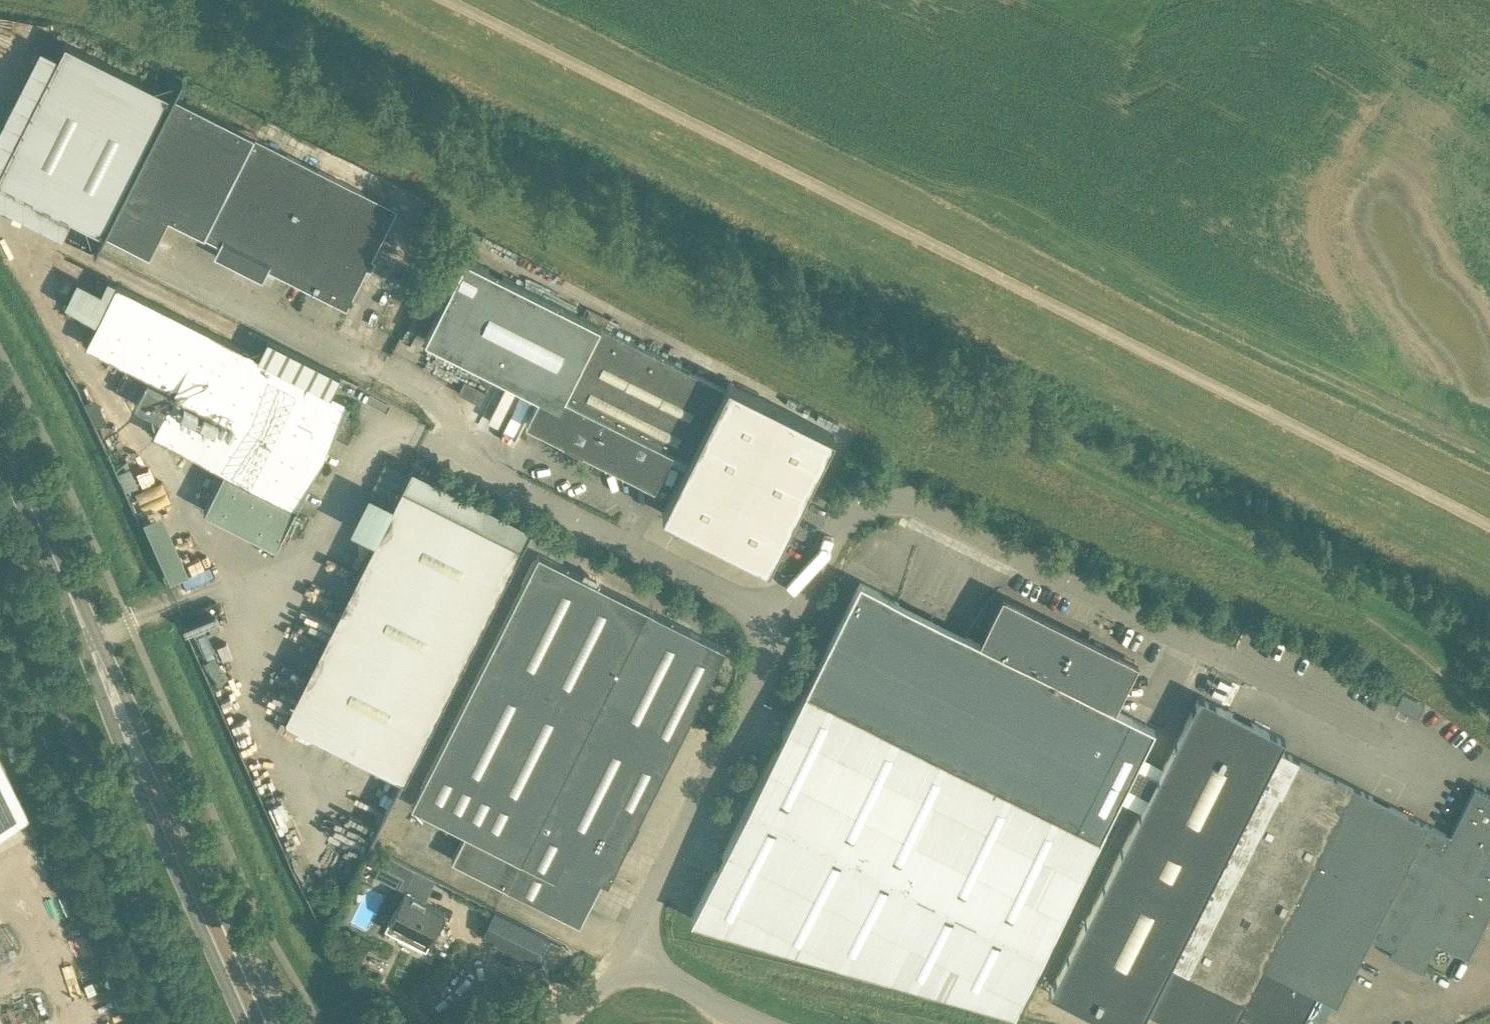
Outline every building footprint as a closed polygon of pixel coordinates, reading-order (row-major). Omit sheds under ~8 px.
[(171,103),(64,49),(0,176),(0,193),(100,244),(105,234),(138,250),(157,213),(346,309),(397,209),(175,97),(171,103)] [(707,378),(691,370),(465,256),(424,338),(538,396),(525,421),(650,483),(662,458),(684,469),(662,513),(680,522),(747,390),(728,380),(724,387),(707,378)] [(183,318),(183,319),(117,285),(86,345),(148,376),(134,404),(160,417),(152,433),(169,442),(166,447),(179,454),(181,448),(223,469),(295,506),(311,475),(317,478),(324,463),(318,460),(348,401),(183,318)] [(479,404),(486,392),(464,380),(457,392),(479,404)] [(747,390),(680,522),(767,566),(834,434),(747,390)] [(347,442),(358,420),(346,415),(335,436),(347,442)] [(275,546),(295,506),(223,469),(202,509),(275,546)] [(163,478),(137,490),(146,508),(172,497),(163,478)] [(402,778),(520,545),(401,484),(283,718),(402,778)] [(165,507),(144,516),(171,576),(191,567),(165,507)] [(724,648),(647,609),(537,554),(411,807),(464,833),(451,859),(549,909),(557,893),(548,888),(563,860),(607,882),(724,648)] [(981,641),(860,580),(691,917),(1014,1008),(1125,783),(1135,765),(1153,727),(1112,706),(1133,664),(1101,647),(1103,644),(1093,639),(1092,643),(1002,598),(981,641)] [(1489,911),(1489,796),(1474,788),(1450,835),(1360,790),(1279,749),(1284,738),(1199,694),(1157,776),(1135,765),(1125,783),(1148,794),(1048,992),(1111,1023),(1139,1023),(1146,1010),(1173,1023),(1233,1023),(1237,1016),(1254,1023),(1300,1023),(1316,992),(1335,1002),(1369,936),(1393,948),(1389,956),(1420,971),(1435,941),(1467,957),(1489,911)] [(29,819),(0,761),(0,833),(29,819)] [(445,912),(424,902),(435,879),(386,854),(375,877),(397,888),(390,902),(396,905),(384,929),(426,950),(445,912)] [(448,951),(450,959),(420,969),(426,989),(484,969),(475,942),(448,951)]
